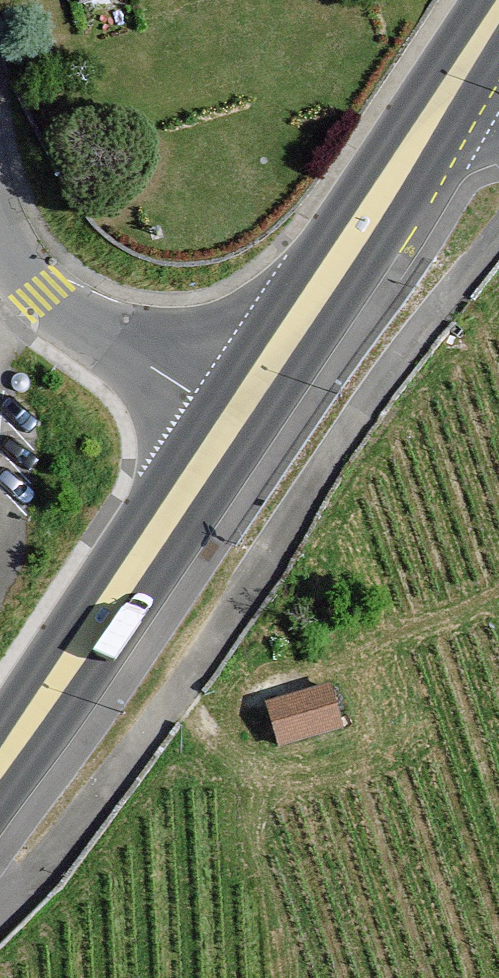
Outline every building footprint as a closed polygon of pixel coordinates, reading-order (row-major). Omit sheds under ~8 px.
[(91,25),(170,0),(84,0),(91,25)] [(274,697),(286,744),(355,726),(343,679),(274,697)]
